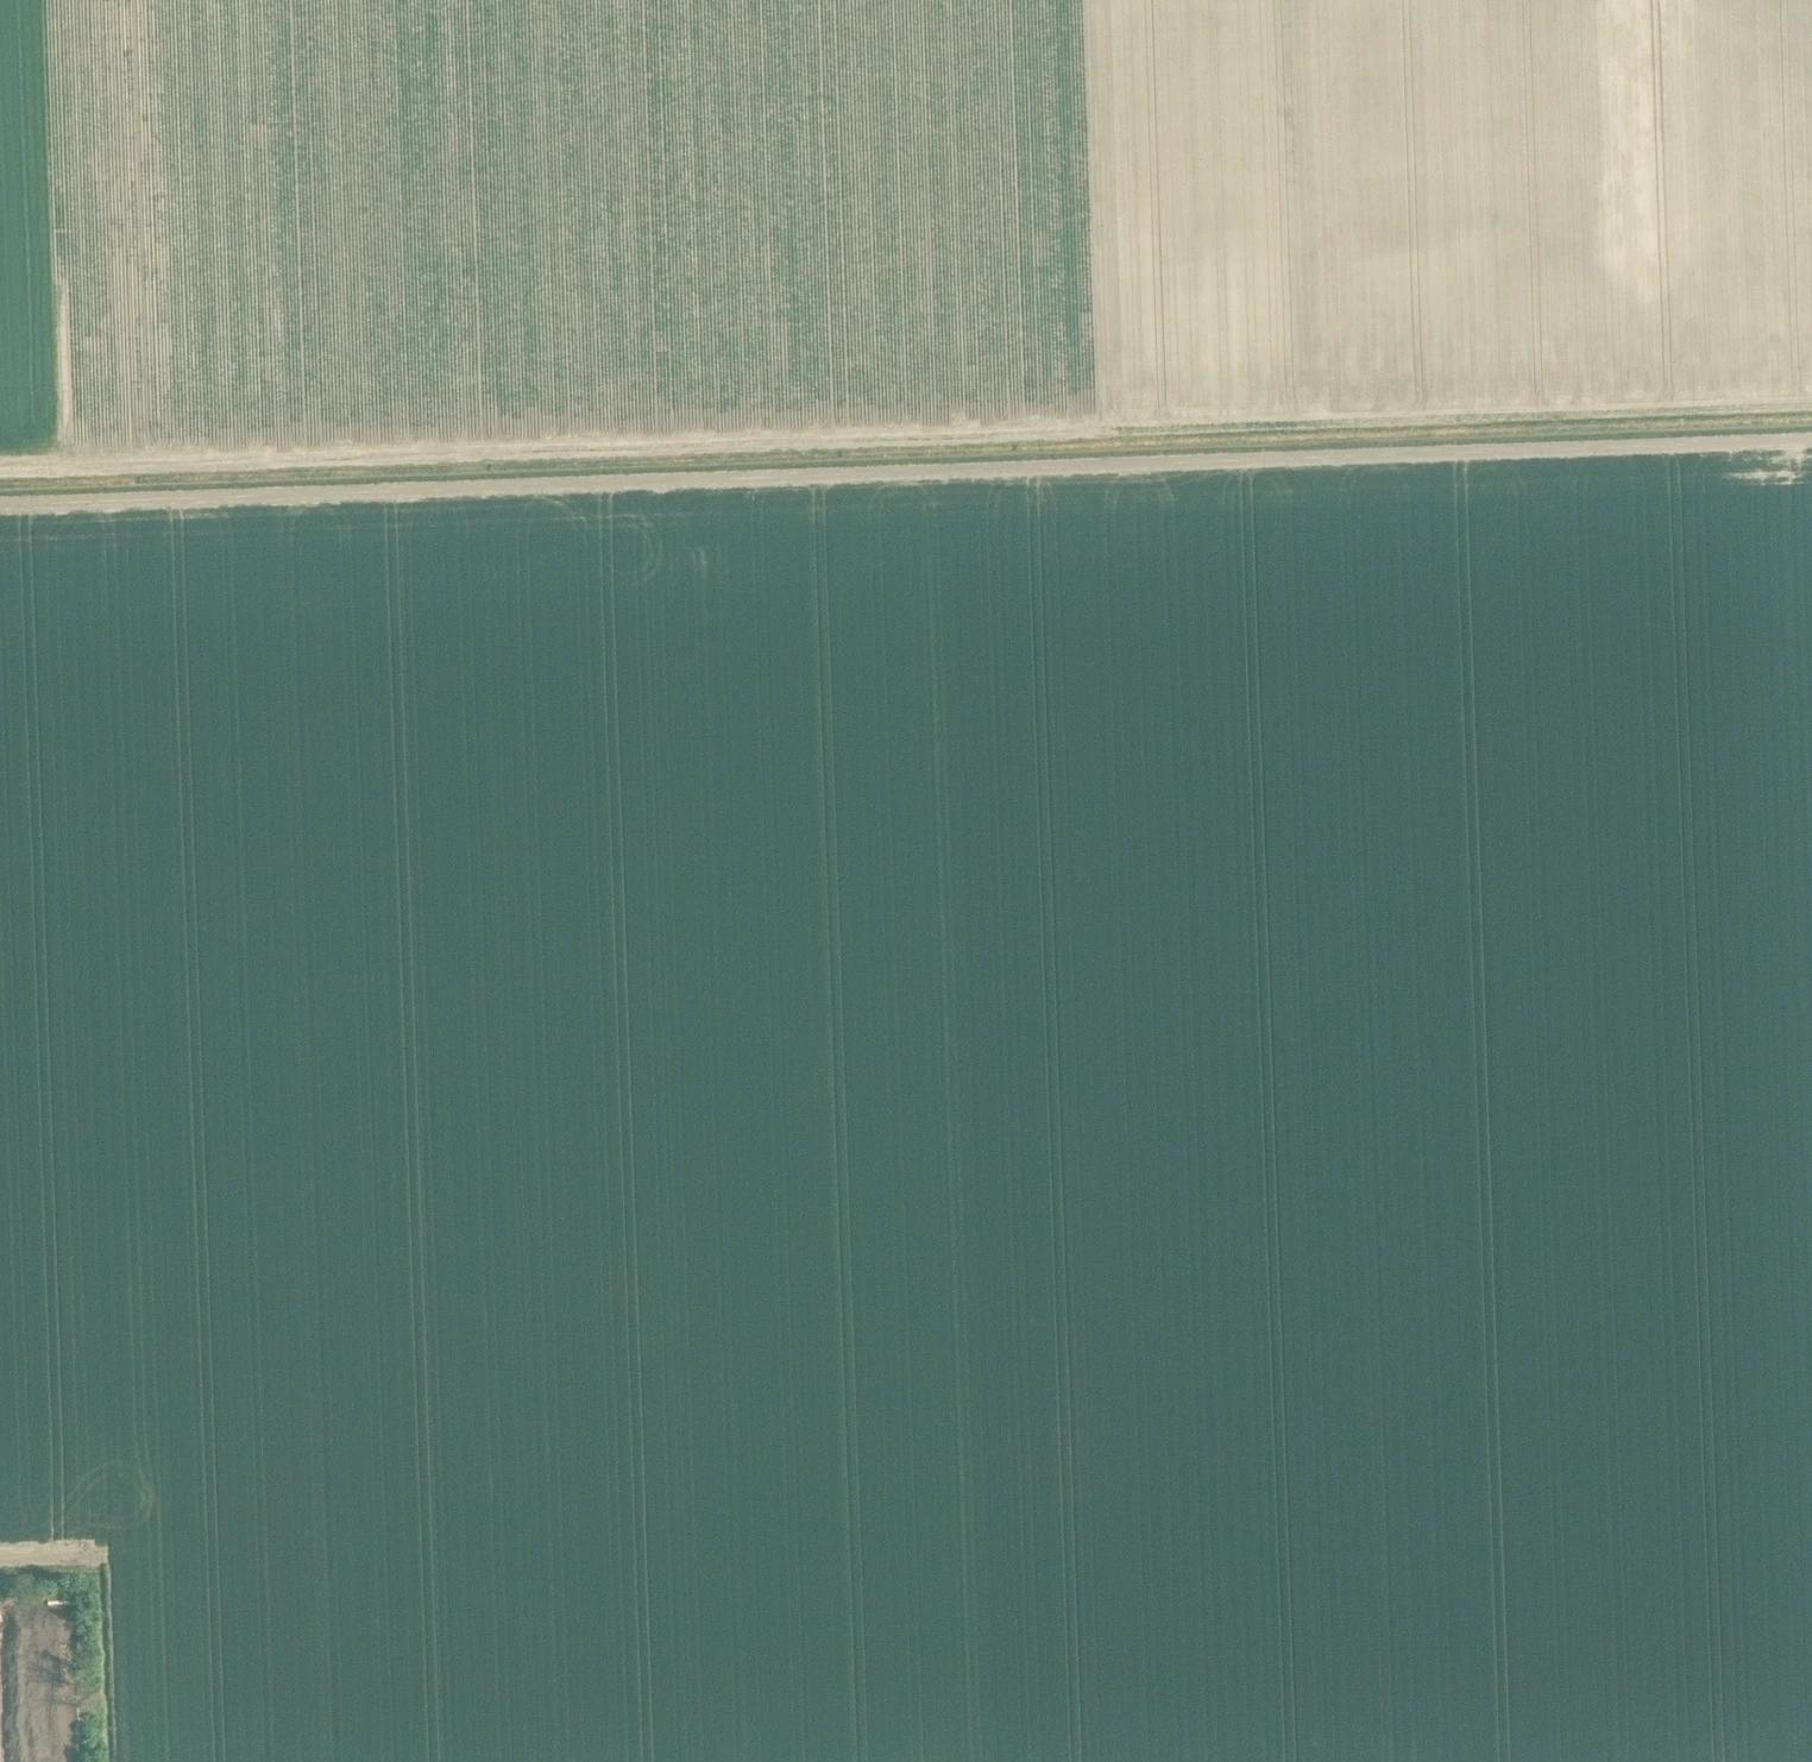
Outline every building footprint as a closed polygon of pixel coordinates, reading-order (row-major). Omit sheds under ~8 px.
[(1,1726),(33,1725),(29,1611),(0,1612),(0,1692),(1,1726)]
